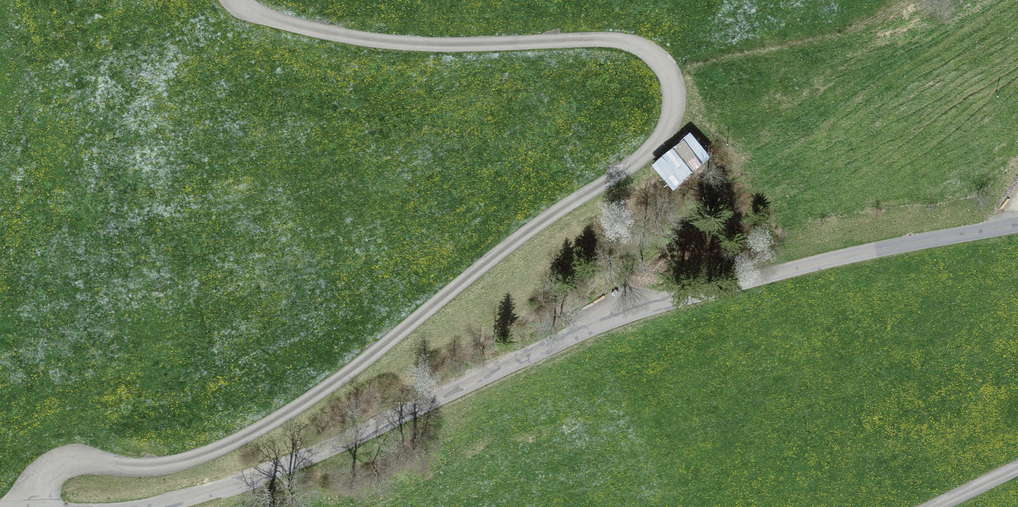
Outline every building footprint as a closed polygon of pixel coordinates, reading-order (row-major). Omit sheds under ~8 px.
[(663,173),(692,159),(682,138),(652,151),(663,173)]
